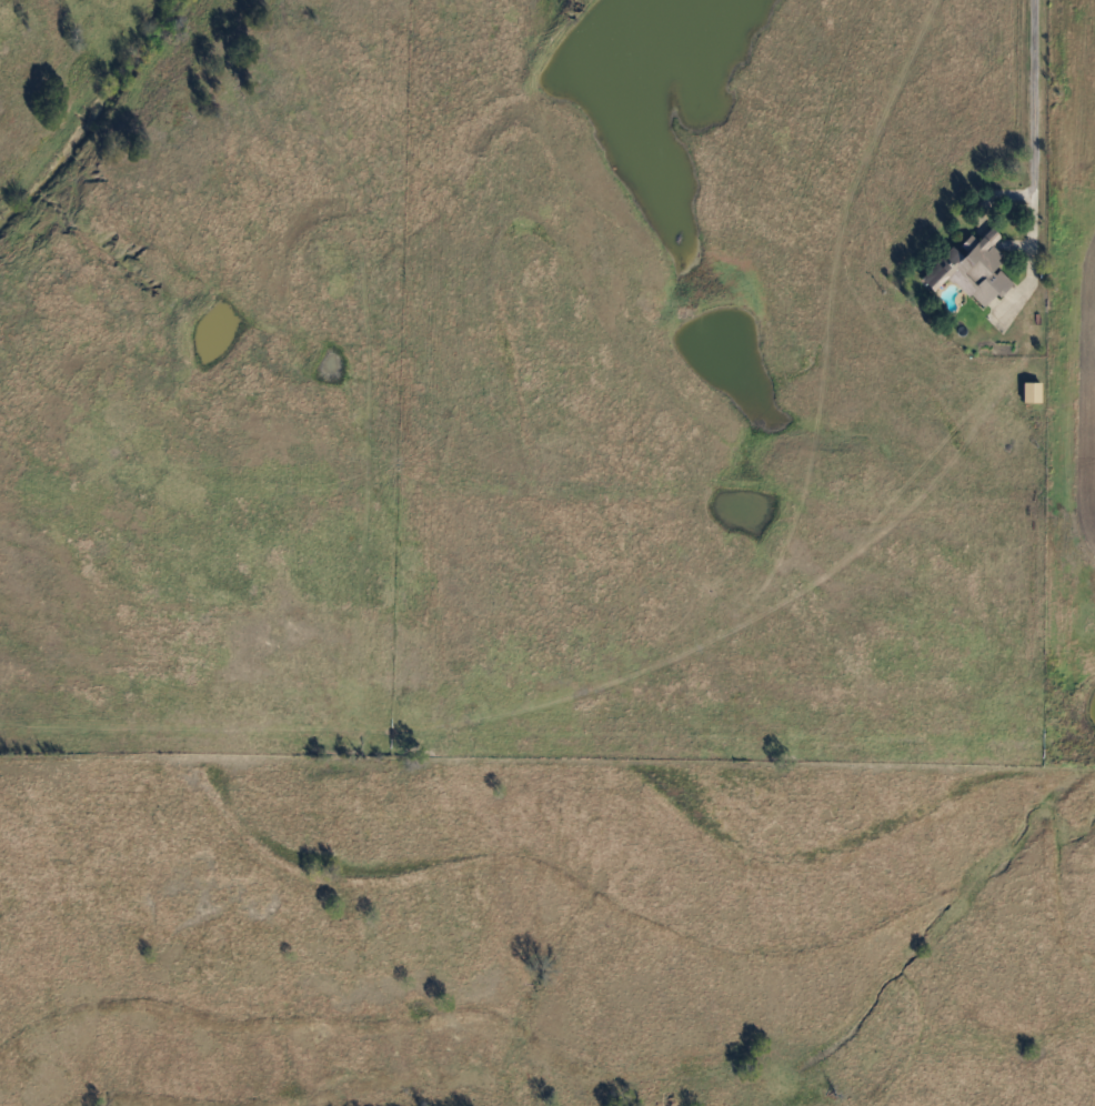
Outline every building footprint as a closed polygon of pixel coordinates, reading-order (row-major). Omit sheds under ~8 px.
[(947,275),(931,292),(916,278),(950,244),(954,249),(968,233),(975,240),(989,227),(999,237),(992,244),(1004,257),(994,265),(1009,281),(982,310),(947,275)] [(1038,383),(1038,402),(1022,402),(1022,383),(1038,383)]
